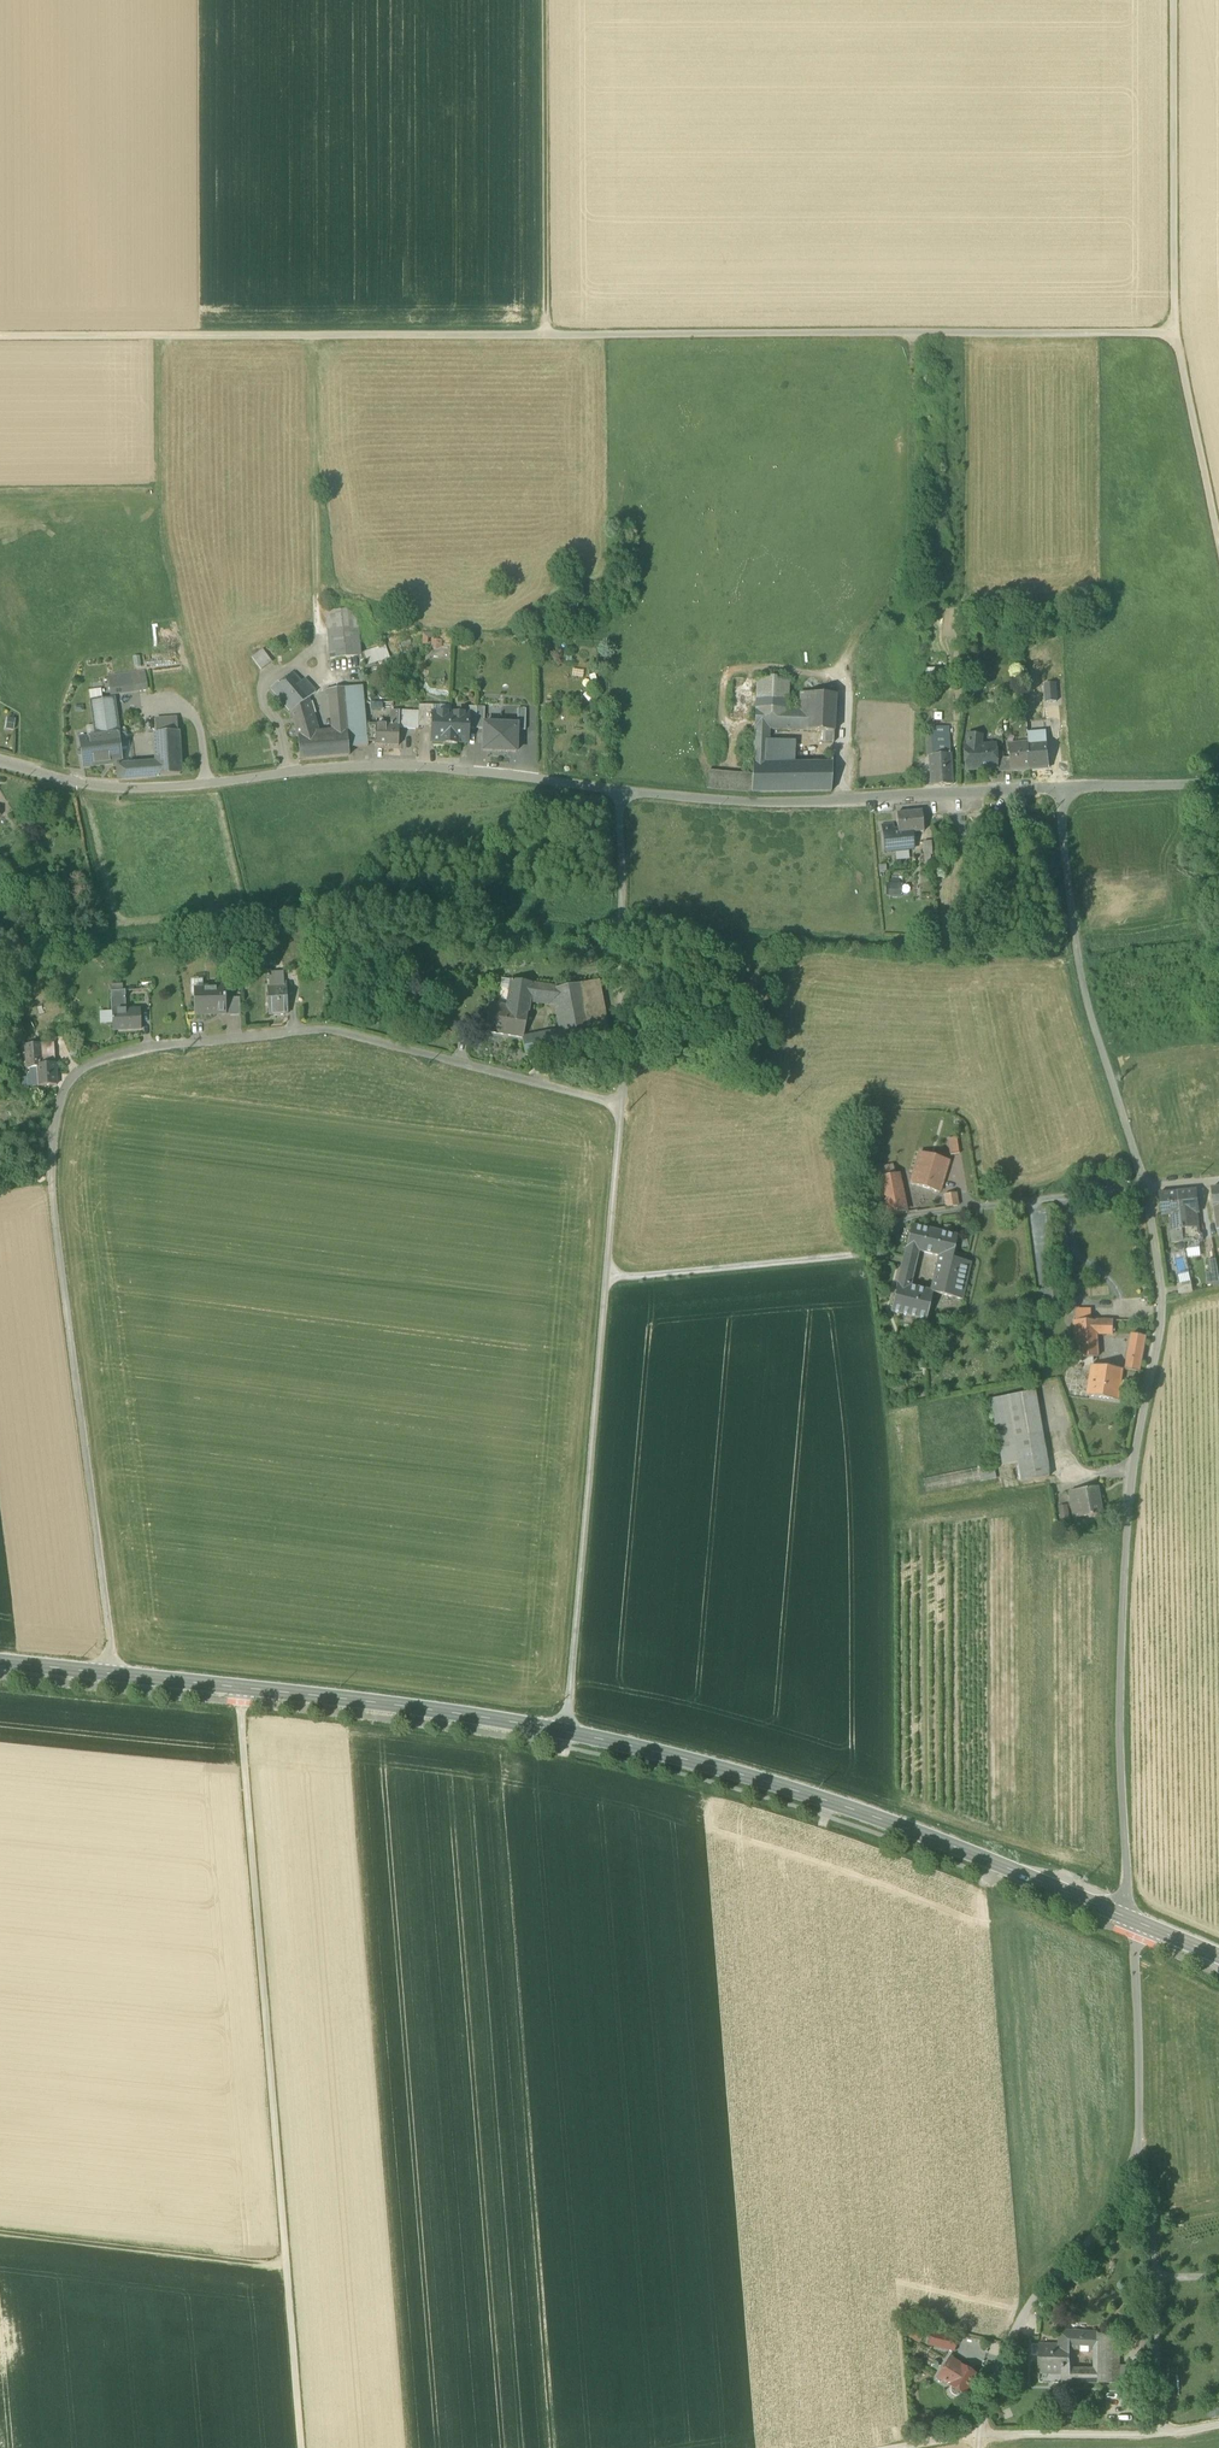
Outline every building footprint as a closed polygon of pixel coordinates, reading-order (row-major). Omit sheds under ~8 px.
[(326,613),(330,660),(360,656),(356,610),(326,613)] [(982,626),(984,634),(995,631),(993,623),(982,626)] [(430,645),(430,639),(440,639),(440,633),(422,633),(422,645),(430,645)] [(441,649),(441,640),(430,640),(431,649),(441,649)] [(369,666),(385,660),(381,647),(364,653),(369,666)] [(253,658),(263,671),(273,663),(264,650),(253,658)] [(145,674),(118,678),(121,694),(147,690),(145,674)] [(292,713),(300,706),(289,693),(301,683),(293,674),(279,686),(277,684),(272,689),(292,713)] [(111,695),(121,694),(118,678),(109,680),(111,695)] [(756,679),(755,709),(787,711),(789,681),(756,679)] [(305,680),(301,683),(289,693),(300,706),(308,699),(316,693),(305,680)] [(363,687),(344,688),(348,733),(349,748),(368,747),(368,743),(366,725),(363,687)] [(331,689),(335,734),(348,733),(344,688),(331,689)] [(820,732),(834,732),(835,696),(800,693),(799,711),(808,712),(807,731),(820,732)] [(80,738),(84,767),(118,763),(123,763),(122,762),(119,735),(119,733),(119,730),(114,698),(91,701),(96,736),(80,738)] [(319,736),(308,699),(300,706),(292,713),(298,738),(319,736)] [(419,727),(432,728),(433,713),(433,706),(419,706),(419,712),(419,727)] [(468,729),(476,729),(476,708),(468,707),(468,715),(469,715),(468,729)] [(485,708),(476,708),(476,729),(484,730),(484,724),(485,708)] [(517,731),(525,731),(526,710),(518,709),(517,725),(517,731)] [(755,709),(754,728),(769,729),(807,731),(808,712),(799,711),(787,711),(755,709)] [(392,726),(375,725),(375,743),(375,746),(399,746),(399,729),(400,711),(393,711),(392,726)] [(419,712),(403,711),(402,729),(418,730),(419,727),(419,712)] [(442,744),(450,744),(451,714),(433,713),(432,728),(432,742),(442,743),(442,744)] [(468,715),(451,714),(450,744),(457,745),(457,743),(468,744),(468,729),(469,715),(468,715)] [(156,721),(156,733),(170,732),(169,720),(156,721)] [(169,720),(170,732),(178,732),(177,720),(169,720)] [(483,751),(500,752),(501,725),(484,724),(484,730),(483,751)] [(368,743),(375,743),(375,725),(366,725),(368,743)] [(517,725),(501,725),(500,752),(516,753),(517,731),(517,725)] [(927,737),(928,756),(930,756),(930,755),(951,754),(950,727),(932,727),(933,736),(927,737)] [(754,728),(753,764),(767,764),(769,742),(769,729),(754,728)] [(178,732),(170,732),(156,733),(155,733),(157,763),(158,777),(180,775),(178,732)] [(820,742),(833,743),(834,732),(820,732),(820,742)] [(1047,732),(1028,734),(1029,743),(1047,741),(1047,732)] [(349,748),(348,733),(335,734),(319,736),(298,738),(300,760),(350,756),(349,748)] [(980,768),(981,770),(986,769),(987,768),(987,769),(994,768),(995,768),(994,754),(994,746),(979,747),(980,737),(970,737),(971,736),(968,736),(968,742),(967,742),(967,744),(968,744),(967,748),(965,748),(965,750),(966,770),(979,769),(980,768)] [(1050,768),(1048,741),(1047,741),(1029,743),(1031,762),(1030,762),(1030,770),(1050,768)] [(794,742),(769,742),(767,764),(793,764),(794,742)] [(1011,771),(1030,770),(1030,762),(1031,762),(1029,743),(1008,744),(1009,758),(1011,771)] [(995,773),(1004,772),(1003,759),(1003,753),(994,754),(995,768),(994,768),(995,773)] [(930,756),(931,786),(953,785),(951,754),(930,755),(930,756)] [(119,780),(158,777),(157,763),(129,765),(118,766),(119,780)] [(793,764),(767,764),(753,764),(752,775),(752,793),(831,792),(833,763),(793,764)] [(896,814),(898,829),(898,834),(912,833),(924,832),(922,811),(896,814)] [(914,849),(912,833),(898,834),(898,829),(893,830),(893,825),(882,826),(885,852),(914,849)] [(923,842),(924,856),(932,855),(932,841),(923,842)] [(432,988),(452,992),(454,981),(435,977),(432,988)] [(512,983),(507,1006),(506,1013),(528,1018),(532,998),(536,981),(514,977),(512,983)] [(194,996),(194,989),(194,987),(203,987),(203,979),(191,979),(191,996),(194,996)] [(585,1012),(590,1042),(610,1039),(599,980),(580,984),(583,1003),(585,1012)] [(267,987),(269,1015),(289,1013),(287,981),(280,982),(280,986),(267,987)] [(532,998),(559,1004),(556,988),(557,988),(558,986),(536,981),(532,998)] [(580,984),(557,988),(556,988),(559,1004),(559,1007),(583,1003),(580,984)] [(194,996),(195,1015),(217,1014),(217,1010),(227,1010),(226,986),(216,986),(216,989),(194,989),(194,996)] [(113,997),(113,1010),(124,1010),(124,997),(114,997),(113,997)] [(228,998),(229,1016),(241,1015),(240,998),(228,998)] [(524,1038),(528,1018),(506,1013),(507,1006),(492,1003),(486,1030),(524,1038)] [(585,1012),(583,1003),(559,1007),(561,1016),(585,1012)] [(141,1009),(124,1010),(113,1010),(114,1030),(141,1029),(141,1009)] [(590,1042),(585,1012),(561,1016),(564,1033),(542,1037),(544,1050),(590,1042)] [(535,1052),(544,1050),(542,1037),(532,1039),(535,1052)] [(526,1054),(535,1052),(532,1039),(524,1040),(526,1054)] [(23,1046),(24,1055),(29,1055),(38,1053),(37,1045),(23,1046)] [(38,1053),(29,1055),(29,1062),(30,1068),(38,1067),(39,1067),(38,1053)] [(38,1067),(40,1086),(56,1084),(55,1066),(39,1067),(38,1067)] [(949,1139),(952,1156),(959,1154),(957,1138),(949,1139)] [(913,1186),(940,1193),(949,1161),(922,1154),(913,1186)] [(877,1177),(886,1217),(903,1213),(895,1173),(877,1177)] [(1196,1190),(1178,1192),(1184,1242),(1193,1241),(1196,1243),(1199,1243),(1202,1239),(1201,1236),(1199,1234),(1197,1220),(1195,1220),(1195,1213),(1196,1213),(1199,1213),(1196,1190)] [(1172,1243),(1184,1242),(1178,1192),(1159,1194),(1162,1216),(1169,1215),(1172,1243)] [(945,1195),(947,1207),(959,1204),(957,1193),(945,1195)] [(862,1211),(865,1227),(874,1225),(870,1209),(862,1211)] [(917,1252),(938,1257),(953,1260),(953,1257),(958,1235),(912,1225),(906,1249),(917,1252)] [(906,1249),(904,1258),(915,1261),(917,1252),(906,1249)] [(938,1257),(930,1290),(934,1291),(933,1293),(963,1300),(972,1262),(953,1257),(953,1260),(938,1257)] [(904,1258),(902,1268),(913,1270),(915,1261),(904,1258)] [(1206,1280),(1218,1279),(1218,1276),(1216,1259),(1208,1261),(1210,1272),(1205,1273),(1206,1280)] [(909,1286),(913,1270),(902,1268),(899,1283),(909,1286)] [(1177,1285),(1179,1295),(1193,1292),(1191,1282),(1177,1285)] [(927,1320),(933,1293),(934,1291),(930,1290),(909,1286),(899,1283),(892,1312),(927,1320)] [(1076,1308),(1076,1320),(1092,1320),(1091,1308),(1076,1308)] [(1075,1320),(1077,1358),(1099,1357),(1098,1334),(1114,1334),(1115,1320),(1092,1320),(1076,1320),(1075,1320)] [(1127,1369),(1140,1371),(1146,1336),(1133,1333),(1127,1369)] [(1089,1396),(1119,1400),(1123,1368),(1093,1365),(1089,1396)] [(1018,1463),(1022,1482),(1049,1477),(1034,1391),(991,1400),(1002,1463),(1002,1466),(1018,1463)] [(981,1482),(996,1479),(993,1465),(978,1468),(981,1482)] [(1070,1492),(1074,1518),(1092,1515),(1092,1516),(1103,1514),(1103,1513),(1102,1513),(1098,1488),(1099,1488),(1099,1487),(1070,1492)] [(929,2345),(954,2351),(957,2338),(932,2332),(929,2345)] [(1067,2344),(1068,2349),(1076,2349),(1098,2350),(1098,2334),(1060,2332),(1059,2345),(1067,2344)] [(1098,2350),(1098,2369),(1098,2384),(1119,2384),(1120,2336),(1098,2334),(1098,2350)] [(1038,2372),(1062,2374),(1062,2369),(1069,2369),(1068,2353),(1068,2349),(1067,2344),(1059,2345),(1039,2345),(1038,2372)] [(961,2393),(965,2395),(978,2375),(961,2364),(949,2357),(937,2378),(949,2385),(948,2385),(952,2387),(952,2390),(952,2392),(953,2394),(955,2395),(957,2395),(959,2394),(961,2393)] [(1062,2384),(1071,2384),(1069,2369),(1062,2369),(1062,2374),(1062,2384)] [(1080,2369),(1069,2369),(1071,2384),(1080,2384),(1080,2369)] [(1098,2369),(1080,2369),(1080,2384),(1098,2384),(1098,2369)]
